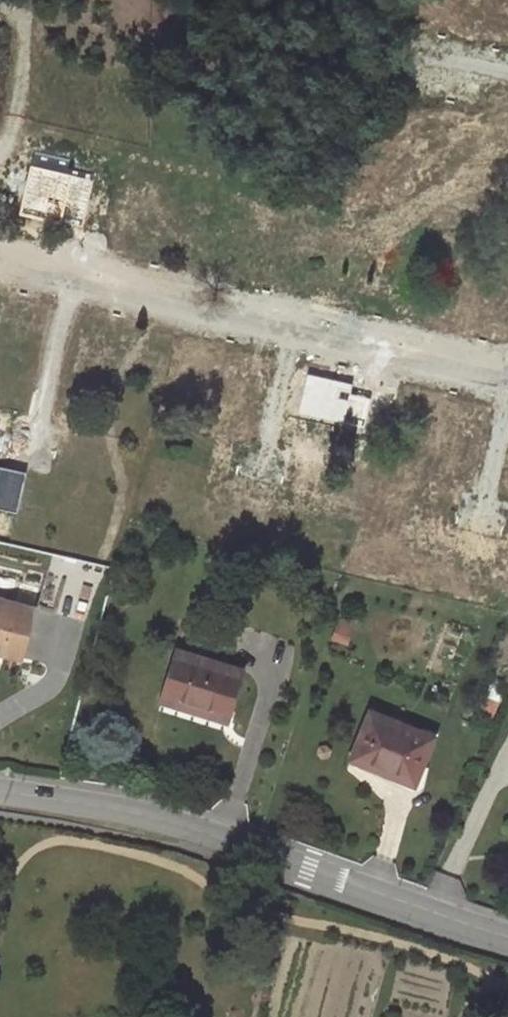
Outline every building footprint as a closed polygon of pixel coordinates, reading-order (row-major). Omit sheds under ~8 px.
[(32,610),(0,601),(0,653),(19,658),(32,610)] [(178,650),(164,695),(206,709),(205,715),(225,722),(240,671),(178,650)] [(164,695),(161,701),(205,715),(206,709),(164,695)] [(487,698),(480,713),(493,719),(499,703),(487,698)] [(370,712),(350,759),(371,768),(373,762),(414,779),(432,738),(370,712)] [(373,762),(371,768),(412,784),(414,779),(373,762)]
